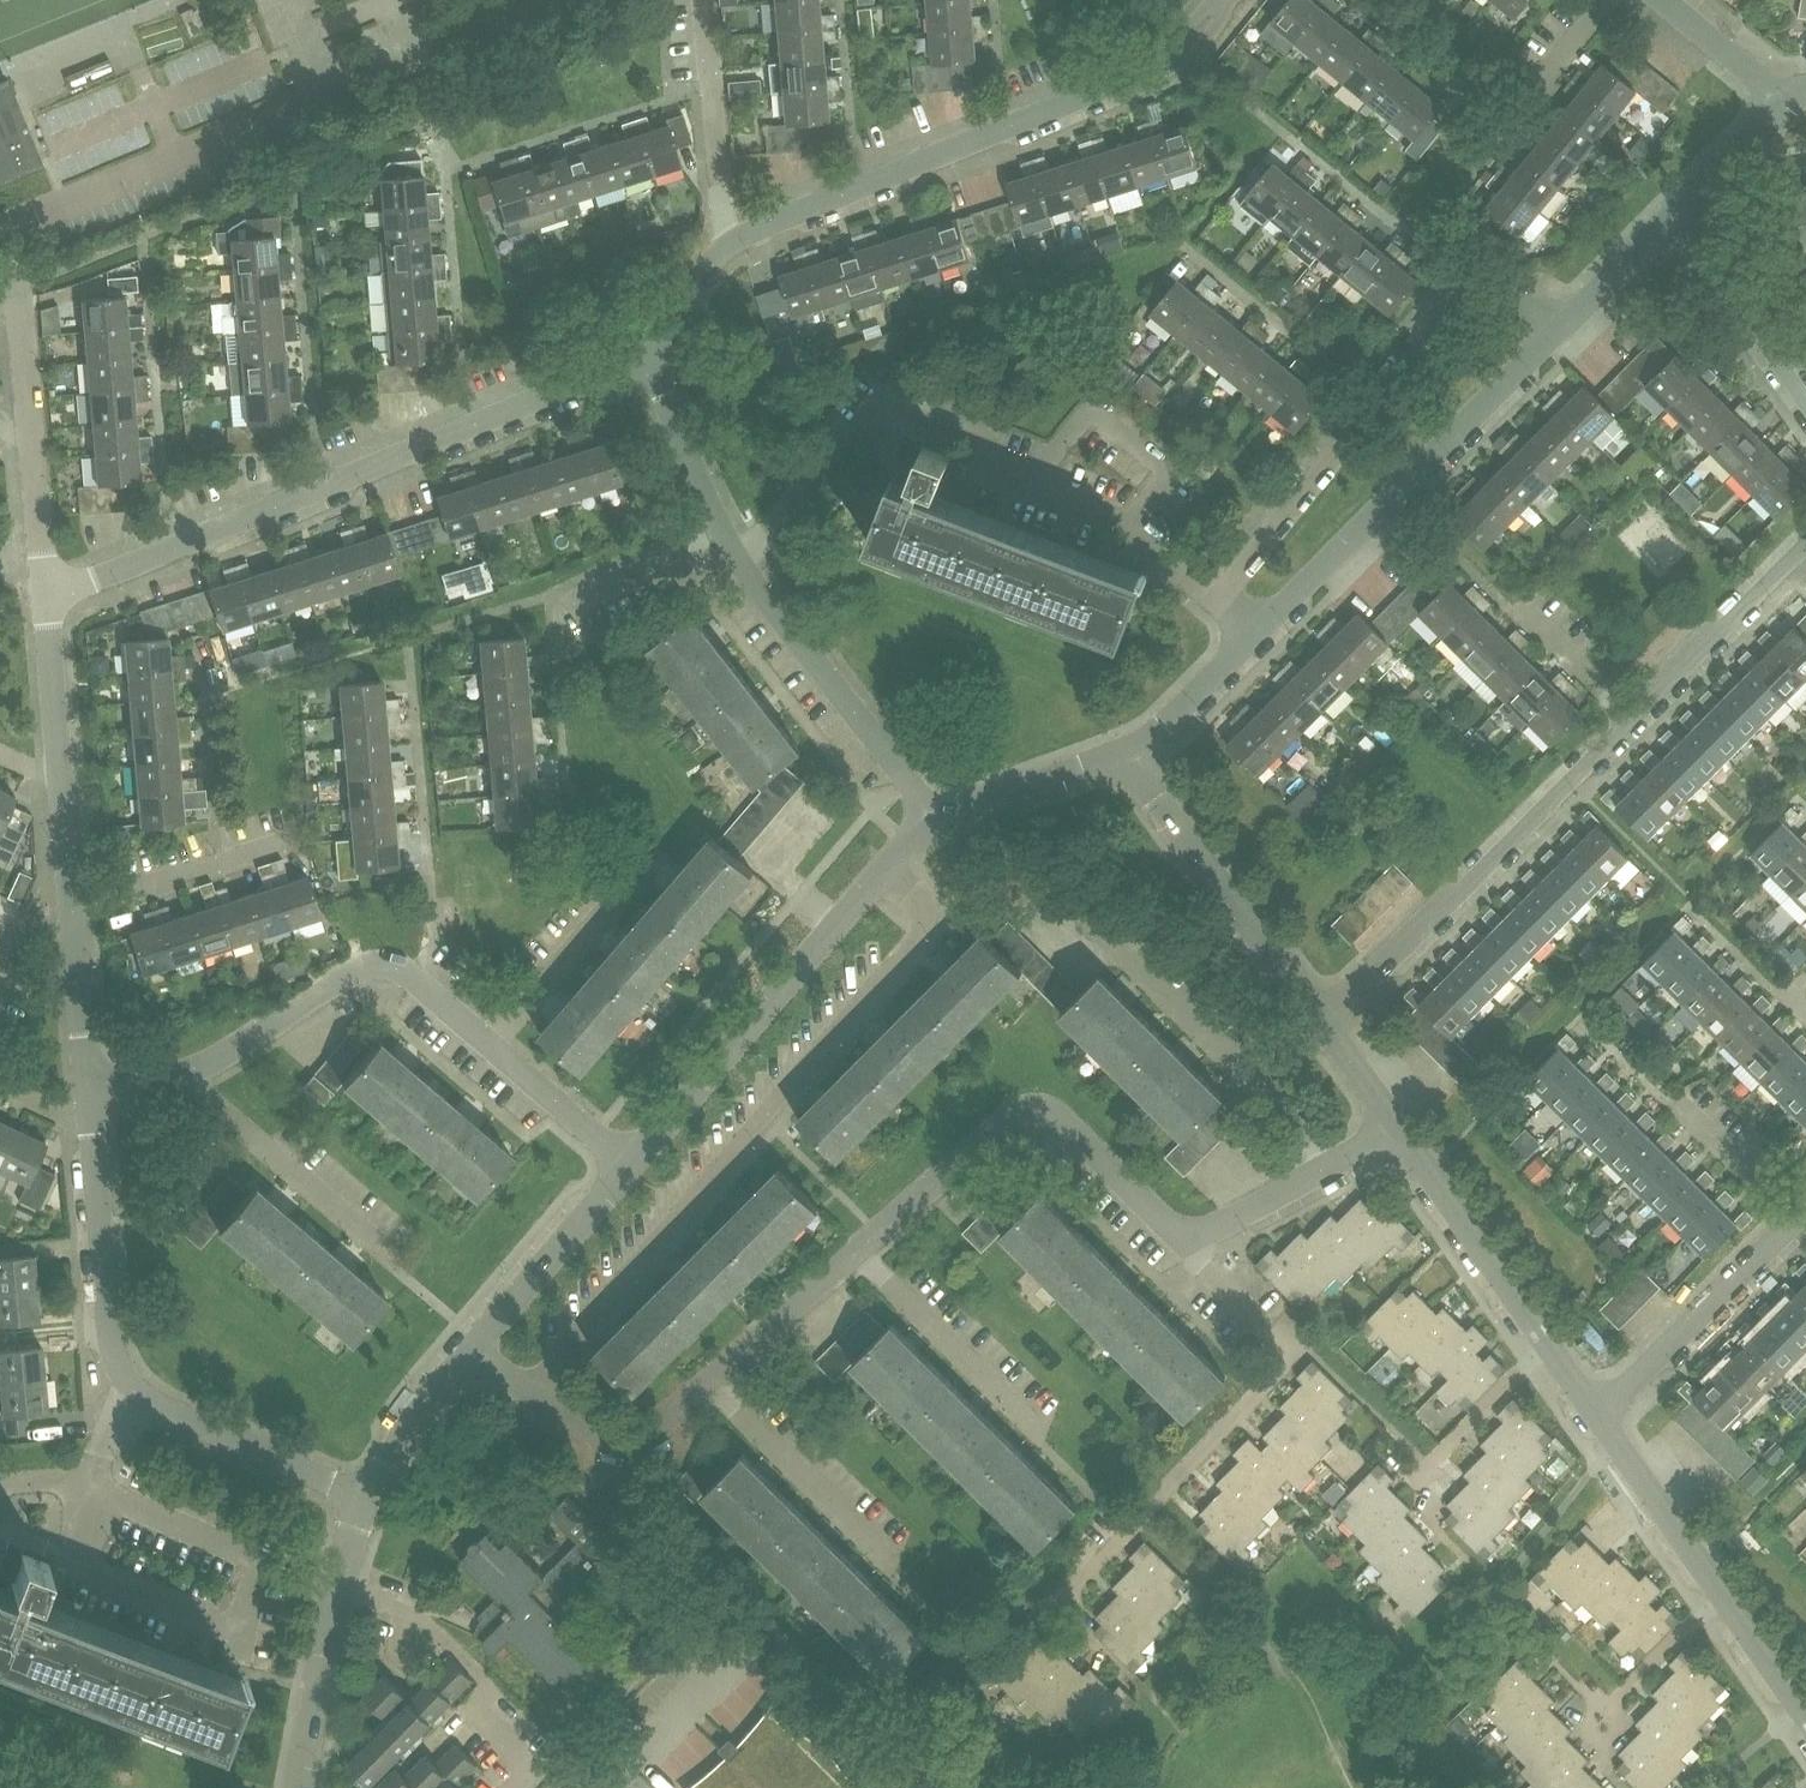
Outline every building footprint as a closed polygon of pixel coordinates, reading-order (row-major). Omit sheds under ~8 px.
[(777,31),(835,26),(834,13),(819,14),(818,0),(781,0),(774,1),(777,31)] [(931,32),(988,27),(987,14),(973,15),(972,0),(943,0),(928,1),(931,32)] [(1296,42),(1330,0),(1313,0),(1289,0),(1272,22),(1296,42)] [(1320,61),(1347,28),(1333,16),(1342,5),(1336,0),(1330,0),(1296,42),(1320,61)] [(1515,16),(1528,0),(1495,0),(1515,16)] [(190,34),(202,28),(197,16),(185,21),(190,34)] [(777,31),(779,62),(823,58),(821,40),(836,39),(835,26),(777,31)] [(977,60),(975,41),(989,39),(988,27),(931,32),(934,64),(942,63),(956,61),(971,60),(977,60)] [(1320,61),(1344,80),(1380,36),(1370,27),(1360,39),(1347,28),(1320,61)] [(1344,80),(1368,100),(1395,67),(1381,55),(1390,43),(1380,36),(1344,80)] [(1273,67),(1241,42),(1231,56),(1262,81),(1273,67)] [(1624,45),(1607,67),(1619,76),(1636,55),(1624,45)] [(1647,64),(1636,55),(1619,76),(1630,85),(1647,64)] [(65,76),(67,82),(70,90),(115,72),(109,58),(65,76)] [(779,62),(782,93),(840,88),(839,74),(824,75),(823,58),(779,62)] [(974,87),(971,60),(956,61),(959,88),(974,87)] [(945,90),(959,88),(956,61),(942,63),(945,90)] [(934,64),(928,64),(930,91),(945,90),(942,63),(934,64)] [(1603,63),(1591,77),(1579,68),(1572,78),(1616,115),(1633,94),(1647,105),(1650,101),(1641,94),(1630,85),(1619,76),(1607,67),(1603,63)] [(913,66),(915,92),(930,91),(928,64),(913,66)] [(1658,73),(1647,64),(1630,85),(1641,94),(1658,73)] [(1368,100),(1392,119),(1428,74),(1417,66),(1408,77),(1395,67),(1368,100)] [(1650,101),(1652,103),(1670,82),(1658,73),(1641,94),(1650,101)] [(1443,106),(1429,94),(1438,82),(1428,74),(1392,119),(1416,139),(1443,106)] [(1574,98),(1564,111),(1597,139),(1616,115),(1572,78),(1563,89),(1574,98)] [(727,81),(728,96),(746,96),(744,80),(727,81)] [(1681,91),(1680,91),(1670,82),(1652,103),(1664,112),(1681,91)] [(808,122),(822,121),(828,121),(826,101),(841,101),(840,88),(782,93),(785,124),(793,123),(808,122)] [(41,159),(17,99),(0,106),(0,176),(41,159)] [(1564,111),(1553,124),(1541,115),(1532,125),(1578,163),(1597,139),(1564,111)] [(665,126),(650,131),(646,117),(635,120),(651,175),(681,165),(676,149),(692,143),(683,114),(664,120),(665,126)] [(1185,125),(1167,130),(1163,117),(1151,121),(1168,176),(1199,167),(1185,125)] [(629,137),(610,143),(622,184),(651,175),(635,120),(625,124),(629,137)] [(825,148),(822,121),(808,122),(810,149),(825,148)] [(1143,138),(1126,144),(1139,185),(1168,176),(1151,121),(1138,125),(1143,138)] [(796,150),(810,149),(808,122),(793,123),(796,150)] [(793,123),(785,124),(779,124),(781,151),(796,150),(793,123)] [(765,125),(766,153),(781,151),(779,124),(765,125)] [(1537,145),(1525,159),(1559,186),(1578,163),(1532,125),(1524,135),(1537,145)] [(1076,134),(1079,143),(1092,139),(1089,130),(1076,134)] [(610,143),(592,149),(588,135),(576,139),(593,193),(622,184),(610,143)] [(1126,144),(1109,149),(1104,136),(1092,139),(1110,195),(1139,185),(1126,144)] [(1643,159),(1653,146),(1640,136),(1630,149),(1643,159)] [(568,156),(551,162),(567,216),(581,212),(577,199),(593,193),(576,139),(564,143),(568,156)] [(1084,157),(1067,162),(1080,204),(1110,195),(1092,139),(1080,143),(1084,157)] [(537,226),(567,217),(567,216),(551,162),(533,167),(529,154),(516,158),(537,226)] [(1067,162),(1050,168),(1045,154),(1034,158),(1051,213),(1080,204),(1067,162)] [(1274,162),(1246,196),(1240,204),(1264,224),(1271,215),(1307,171),(1314,163),(1304,155),(1289,174),(1274,162)] [(498,205),(503,222),(506,229),(514,233),(537,226),(516,158),(503,162),(507,175),(491,180),(490,174),(471,180),(481,211),(498,205)] [(1007,182),(1013,200),(1014,199),(1021,223),(1051,213),(1034,158),(1021,162),(1026,176),(1007,182)] [(1525,159),(1515,172),(1503,163),(1495,173),(1539,210),(1559,186),(1525,159)] [(1487,169),(1480,178),(1487,183),(1494,174),(1487,169)] [(1271,215),(1295,235),(1322,201),(1308,191),(1317,179),(1307,171),(1271,215)] [(1520,235),(1539,210),(1495,173),(1494,174),(1487,183),(1498,192),(1486,207),(1520,235)] [(380,178),(383,210),(441,206),(439,191),(425,193),(423,174),(380,178)] [(1374,186),(1384,195),(1393,186),(1382,177),(1374,186)] [(1589,194),(1599,204),(1611,191),(1602,181),(1589,194)] [(1805,245),(1805,189),(1796,191),(1804,246),(1805,245)] [(1014,199),(1013,200),(1000,204),(1008,230),(1022,226),(1021,223),(1014,199)] [(1295,235),(1318,254),(1355,209),(1345,201),(1336,213),(1322,201),(1295,235)] [(265,204),(265,212),(275,211),(275,204),(265,204)] [(994,235),(1008,230),(1000,204),(986,208),(994,235)] [(378,226),(379,240),(428,237),(427,219),(442,218),(441,206),(383,210),(384,225),(378,226)] [(980,239),(994,235),(986,208),(972,213),(980,239)] [(1318,254),(1342,273),(1369,240),(1356,230),(1365,218),(1355,209),(1318,254)] [(971,259),(966,243),(958,217),(940,223),(936,210),(924,214),(941,269),(971,259)] [(972,213),(958,217),(966,243),(980,239),(972,213)] [(311,215),(312,227),(329,225),(327,214),(311,215)] [(916,231),(899,236),(912,278),(941,269),(924,214),(911,217),(916,231)] [(278,215),(245,218),(246,237),(233,238),(232,230),(216,231),(218,253),(232,252),(233,270),(291,265),(290,252),(275,253),(274,236),(280,236),(278,215)] [(861,223),(849,226),(853,236),(864,233),(861,223)] [(899,236),(881,242),(877,228),(865,232),(882,287),(912,278),(899,236)] [(840,255),(853,296),(857,309),(886,299),(882,287),(865,232),(864,233),(853,236),(857,250),(840,255)] [(1120,233),(1098,240),(1103,255),(1124,249),(1120,233)] [(379,240),(381,271),(446,266),(445,252),(430,254),(428,237),(379,240)] [(1342,273),(1366,293),(1402,248),(1392,241),(1383,252),(1369,240),(1342,273)] [(804,244),(792,250),(793,250),(794,255),(806,251),(805,245),(804,244)] [(840,255),(823,261),(819,247),(806,251),(824,306),(853,296),(840,255)] [(1390,313),(1417,280),(1404,269),(1412,256),(1402,248),(1366,293),(1390,313)] [(793,315),(824,306),(806,251),(794,255),(798,269),(780,274),(793,315)] [(328,253),(316,254),(317,266),(329,266),(328,253)] [(279,297),(277,279),(292,278),(291,265),(233,270),(236,300),(236,301),(279,297)] [(388,271),(390,300),(434,297),(432,280),(447,279),(446,266),(381,271),(381,272),(388,271)] [(1006,268),(989,272),(995,287),(1011,282),(1006,268)] [(1208,272),(1202,280),(1212,288),(1218,280),(1208,272)] [(137,275),(115,277),(107,278),(107,280),(108,293),(139,291),(137,275)] [(1178,279),(1151,313),(1176,333),(1212,288),(1202,280),(1193,291),(1178,279)] [(1289,291),(1281,284),(1270,298),(1278,304),(1289,291)] [(1176,333),(1200,352),(1227,319),(1214,308),(1223,297),(1212,288),(1176,333)] [(81,299),(84,330),(142,325),(141,313),(127,314),(125,295),(81,299)] [(281,315),(279,297),(236,301),(236,300),(228,301),(230,315),(222,316),(220,319),(221,329),(223,332),(296,325),(295,313),(281,315)] [(390,300),(393,331),(451,326),(450,313),(435,315),(434,297),(390,300)] [(1200,352),(1224,372),(1260,327),(1250,319),(1241,330),(1227,319),(1200,352)] [(84,330),(87,361),(130,357),(129,340),(143,339),(142,325),(84,330)] [(284,357),(283,341),(297,339),(296,325),(223,332),(224,333),(233,332),(236,361),(284,357)] [(407,362),(421,361),(436,360),(439,360),(437,342),(452,341),(451,326),(393,331),(393,332),(387,333),(389,364),(392,363),(398,363),(407,362)] [(1224,372),(1248,391),(1275,357),(1261,346),(1270,335),(1260,327),(1224,372)] [(897,329),(867,339),(871,351),(900,342),(897,329)] [(1676,354),(1657,335),(1646,345),(1666,365),(1676,354)] [(1646,345),(1636,356),(1656,375),(1666,365),(1646,345)] [(1689,368),(1676,354),(1666,365),(1656,375),(1647,385),(1668,407),(1709,366),(1700,357),(1689,368)] [(1646,386),(1647,385),(1656,375),(1636,356),(1626,366),(1646,386)] [(87,361),(90,392),(147,386),(146,374),(132,375),(130,357),(87,361)] [(286,376),(284,357),(236,361),(237,374),(242,374),(244,392),(302,387),(301,374),(286,376)] [(1248,391),(1271,410),(1308,365),(1297,357),(1288,369),(1275,357),(1248,391)] [(438,387),(436,360),(421,361),(423,388),(438,387)] [(408,390),(423,388),(421,361),(407,362),(408,390)] [(394,391),(408,390),(407,362),(398,363),(392,363),(394,391)] [(375,365),(378,392),(394,391),(392,363),(389,364),(375,365)] [(919,368),(907,363),(898,389),(909,393),(919,368)] [(1323,397),(1309,385),(1318,374),(1308,365),(1271,410),(1296,430),(1323,397)] [(1636,396),(1646,386),(1626,366),(1615,376),(1636,396)] [(1668,407),(1690,428),(1720,398),(1708,386),(1718,375),(1709,366),(1668,407)] [(1125,379),(1132,384),(1140,373),(1132,368),(1125,379)] [(1172,376),(1163,387),(1168,391),(1177,381),(1172,376)] [(1625,406),(1636,396),(1615,376),(1605,386),(1625,406)] [(954,381),(942,377),(933,402),(944,407),(954,381)] [(1584,385),(1570,399),(1560,388),(1551,397),(1593,438),(1603,448),(1625,426),(1615,416),(1595,396),(1584,385)] [(90,392),(92,422),(135,418),(134,401),(148,400),(147,386),(90,392)] [(1615,416),(1625,406),(1605,386),(1595,396),(1615,416)] [(256,423),(270,422),(286,421),(290,421),(288,402),(303,400),(302,387),(244,392),(246,424),(256,423)] [(1552,417),(1540,429),(1571,460),(1593,438),(1551,397),(1542,407),(1552,417)] [(1690,428),(1712,450),(1752,409),(1743,401),(1733,411),(1720,398),(1690,428)] [(1712,450),(1733,472),(1763,441),(1751,429),(1761,418),(1752,409),(1712,450)] [(92,422),(95,454),(152,448),(151,435),(137,436),(135,418),(92,422)] [(288,448),(286,421),(270,422),(272,450),(288,448)] [(258,451),(272,450),(270,422),(256,423),(258,451)] [(244,452),(258,451),(256,423),(246,424),(242,425),(244,452)] [(226,426),(229,453),(244,452),(242,425),(226,426)] [(1540,429),(1528,441),(1518,432),(1508,441),(1550,481),(1571,460),(1540,429)] [(1224,436),(1216,430),(1209,440),(1216,446),(1224,436)] [(614,439),(596,445),(592,431),(579,435),(597,491),(627,481),(614,439)] [(571,453),(554,458),(567,500),(597,491),(579,435),(567,439),(571,453)] [(940,485),(952,457),(933,450),(935,443),(927,440),(912,435),(908,447),(921,452),(909,483),(893,477),(869,541),(1122,637),(1146,573),(923,488),(926,480),(940,485)] [(1510,460),(1497,473),(1528,503),(1550,481),(1508,441),(1499,449),(1510,460)] [(1733,472),(1755,493),(1795,452),(1786,443),(1776,454),(1763,441),(1733,472)] [(141,481),(139,463),(154,462),(152,448),(95,454),(98,485),(107,484),(121,483),(136,482),(141,481)] [(1212,448),(1195,470),(1208,479),(1224,458),(1212,448)] [(554,458),(537,464),(533,449),(521,453),(538,509),(567,500),(554,458)] [(1805,487),(1805,484),(1795,472),(1805,462),(1795,452),(1755,493),(1777,515),(1805,487)] [(513,472),(496,477),(509,518),(538,509),(521,453),(508,457),(513,472)] [(496,477),(480,482),(476,469),(462,473),(479,527),(509,518),(496,477)] [(436,496),(441,514),(449,537),(479,527),(462,473),(450,477),(454,491),(436,496)] [(1497,473),(1485,485),(1475,475),(1465,484),(1507,525),(1528,503),(1497,473)] [(138,509),(136,482),(121,483),(123,510),(138,509)] [(109,511),(123,510),(121,483),(107,484),(109,511)] [(107,484),(98,485),(92,485),(94,512),(109,511),(107,484)] [(1454,517),(1485,547),(1507,525),(1465,484),(1457,493),(1467,503),(1454,517)] [(78,487),(79,513),(94,512),(92,485),(78,487)] [(1682,504),(1692,514),(1703,502),(1692,492),(1682,504)] [(450,540),(449,537),(441,514),(428,518),(436,545),(450,540)] [(422,549),(436,545),(428,518),(414,523),(422,549)] [(387,532),(369,538),(364,523),(352,527),(369,583),(400,573),(395,558),(387,532)] [(409,554),(422,549),(414,523),(400,527),(409,554)] [(345,545),(327,551),(340,592),(369,583),(352,527),(340,531),(345,545)] [(395,558),(409,554),(400,527),(387,532),(395,558)] [(1736,557),(1749,544),(1740,536),(1728,548),(1736,557)] [(327,551),(311,556),(306,542),(293,546),(310,602),(340,592),(327,551)] [(286,564),(268,570),(281,611),(310,602),(293,546),(281,550),(286,564)] [(441,574),(447,593),(479,584),(482,593),(493,589),(484,560),(441,574)] [(268,570),(252,575),(248,561),(235,565),(252,620),(281,611),(268,570)] [(1450,582),(1429,561),(1419,572),(1440,592),(1450,582)] [(217,614),(222,630),(252,620),(235,565),(222,568),(227,583),(209,588),(217,614)] [(1419,572),(1409,582),(1430,602),(1440,592),(1419,572)] [(1409,582),(1399,592),(1419,612),(1420,612),(1430,602),(1409,582)] [(1440,592),(1430,602),(1420,612),(1442,635),(1482,594),(1473,585),(1464,595),(1450,582),(1440,592)] [(209,588),(195,593),(203,619),(217,614),(209,588)] [(1399,592),(1389,603),(1409,623),(1419,612),(1399,592)] [(195,593),(181,597),(189,624),(203,619),(195,593)] [(1442,635),(1464,656),(1494,625),(1482,613),(1492,603),(1482,594),(1442,635)] [(181,597),(167,602),(175,628),(189,624),(181,597)] [(167,602),(153,606),(163,637),(168,636),(167,631),(175,628),(167,602)] [(1389,603),(1379,613),(1399,633),(1409,623),(1389,603)] [(144,629),(147,638),(163,637),(153,606),(138,611),(139,615),(144,629)] [(694,612),(649,647),(703,716),(748,682),(694,612)] [(1358,613),(1345,626),(1335,615),(1325,625),(1367,665),(1389,643),(1369,623),(1358,613)] [(1379,613),(1369,623),(1389,643),(1399,633),(1379,613)] [(1794,626),(1804,637),(1805,635),(1805,614),(1794,626)] [(139,615),(127,618),(131,631),(144,629),(139,615)] [(1327,644),(1314,657),(1345,687),(1367,665),(1325,625),(1316,633),(1327,644)] [(1464,656),(1486,678),(1526,637),(1517,628),(1507,638),(1494,625),(1464,656)] [(1770,650),(1775,646),(1805,677),(1805,638),(1804,637),(1794,626),(1779,641),(1768,630),(1759,638),(1770,650)] [(163,637),(147,638),(125,640),(128,672),(185,667),(184,654),(184,653),(169,655),(168,636),(163,637)] [(523,637),(480,640),(482,672),(540,667),(540,666),(539,655),(539,654),(524,655),(523,637)] [(1486,678),(1508,699),(1538,669),(1525,656),(1535,646),(1526,637),(1486,678)] [(1751,670),(1755,665),(1787,697),(1805,678),(1805,677),(1775,646),(1770,650),(1760,661),(1748,649),(1739,658),(1751,670)] [(193,653),(184,654),(185,667),(194,666),(193,653)] [(90,655),(92,673),(110,672),(109,660),(102,654),(90,655)] [(548,654),(539,655),(540,666),(549,665),(548,654)] [(1314,657),(1302,669),(1292,660),(1283,669),(1323,709),(1345,687),(1314,657)] [(1731,689),(1735,685),(1767,717),(1787,697),(1755,665),(1751,670),(1740,680),(1728,669),(1719,678),(1731,689)] [(128,672),(130,702),(173,699),(172,681),(186,680),(185,667),(128,672)] [(482,672),(485,702),(528,699),(527,681),(541,680),(540,667),(482,672)] [(1284,688),(1271,701),(1302,731),(1323,709),(1283,669),(1273,678),(1284,688)] [(1508,699),(1529,721),(1570,680),(1561,671),(1551,681),(1538,669),(1508,699)] [(383,680),(339,684),(342,715),(400,711),(399,698),(384,699),(383,680)] [(1423,681),(1417,687),(1424,693),(1431,686),(1424,680),(1423,681)] [(1552,743),(1582,713),(1569,700),(1579,689),(1570,680),(1529,721),(1552,743)] [(802,751),(763,701),(748,682),(703,716),(757,786),(758,785),(762,782),(773,773),(785,764),(802,751)] [(1735,685),(1731,689),(1720,700),(1709,689),(1700,698),(1712,709),(1716,705),(1748,737),(1767,717),(1735,685)] [(130,702),(133,733),(191,728),(189,715),(175,716),(173,699),(130,702)] [(485,702),(488,733),(546,728),(544,715),(530,716),(528,699),(485,702)] [(1271,701),(1259,713),(1249,704),(1240,712),(1280,752),(1302,731),(1271,701)] [(1680,718),(1692,729),(1696,725),(1728,756),(1748,737),(1716,705),(1712,709),(1701,720),(1689,708),(1680,718)] [(342,715),(345,746),(388,742),(386,725),(401,724),(400,711),(342,715)] [(1228,745),(1258,775),(1280,752),(1240,712),(1230,721),(1241,731),(1228,745)] [(1672,749),(1677,744),(1708,776),(1728,756),(1696,725),(1692,729),(1681,740),(1670,728),(1660,737),(1672,749)] [(1472,726),(1465,733),(1469,737),(1476,730),(1472,726)] [(133,733),(136,764),(179,760),(177,742),(192,741),(191,728),(133,733)] [(488,733),(490,764),(533,760),(532,743),(547,741),(546,728),(488,733)] [(1478,730),(1468,740),(1476,749),(1486,739),(1478,730)] [(1359,742),(1369,752),(1377,744),(1367,734),(1359,742)] [(345,746),(347,777),(405,772),(404,759),(389,760),(388,742),(345,746)] [(1653,769),(1657,764),(1689,795),(1708,776),(1677,744),(1672,749),(1662,759),(1650,748),(1641,757),(1653,769)] [(136,764),(138,794),(196,789),(195,776),(180,777),(179,760),(136,764)] [(490,764),(493,794),(551,789),(550,777),(535,778),(533,760),(490,764)] [(805,782),(785,764),(773,773),(796,793),(805,782)] [(1657,764),(1653,769),(1642,779),(1630,768),(1622,777),(1633,788),(1637,784),(1669,815),(1689,795),(1657,764)] [(347,777),(350,807),(393,804),(391,786),(406,785),(406,784),(405,773),(405,772),(347,777)] [(414,772),(405,773),(406,784),(415,784),(414,772)] [(786,804),(796,793),(773,773),(762,782),(786,804)] [(761,790),(756,796),(777,815),(786,804),(762,782),(758,785),(761,790)] [(1300,792),(1315,806),(1325,796),(1310,782),(1300,792)] [(1637,784),(1633,788),(1622,799),(1610,788),(1602,797),(1614,808),(1617,805),(1648,836),(1669,815),(1637,784)] [(0,789),(0,860),(9,864),(24,832),(4,823),(16,796),(0,789)] [(141,826),(184,823),(182,804),(197,802),(196,789),(138,794),(141,826)] [(496,827),(539,823),(537,804),(552,803),(551,789),(493,794),(496,827)] [(756,796),(746,807),(768,826),(777,815),(756,796)] [(394,821),(393,804),(350,807),(350,808),(341,809),(343,839),(353,839),(352,838),(410,833),(409,820),(394,821)] [(1804,842),(1800,837),(1789,827),(1801,815),(1792,806),(1779,819),(1783,822),(1752,853),(1773,873),(1804,842)] [(746,807),(737,818),(758,837),(768,826),(746,807)] [(1581,817),(1593,829),(1582,840),(1570,828),(1562,837),(1574,848),(1576,846),(1608,878),(1629,856),(1598,825),(1601,821),(1589,810),(1581,817)] [(737,818),(728,829),(749,848),(758,837),(737,818)] [(142,842),(139,823),(106,825),(108,843),(142,842)] [(728,829),(717,841),(739,859),(749,848),(728,829)] [(1773,873),(1793,893),(1805,880),(1805,831),(1800,837),(1804,842),(1773,873)] [(355,870),(398,866),(397,847),(411,846),(410,833),(352,838),(353,839),(355,870)] [(712,836),(655,902),(698,939),(755,873),(739,859),(717,841),(712,836)] [(1574,848),(1563,859),(1551,848),(1542,857),(1554,868),(1557,865),(1589,897),(1608,878),(1576,846),(1574,848)] [(270,862),(273,871),(285,867),(282,858),(270,862)] [(270,862),(258,866),(261,875),(273,871),(270,862)] [(1403,892),(1413,881),(1394,862),(1384,873),(1403,892)] [(1554,868),(1543,879),(1531,868),(1522,877),(1534,888),(1537,885),(1569,916),(1589,897),(1557,865),(1554,868)] [(308,876),(289,881),(285,867),(273,871),(291,926),(321,917),(308,876)] [(265,889),(248,894),(261,936),(291,926),(273,871),(261,875),(265,889)] [(1393,902),(1403,892),(1384,873),(1374,883),(1393,902)] [(379,877),(380,892),(396,891),(394,876),(379,877)] [(199,885),(202,894),(215,890),(212,880),(199,885)] [(1793,893),(1805,906),(1805,880),(1793,893)] [(1382,912),(1393,902),(1374,883),(1363,893),(1382,912)] [(1534,888),(1524,899),(1512,887),(1503,896),(1515,908),(1518,905),(1550,936),(1569,916),(1537,885),(1534,888)] [(248,894),(231,900),(227,886),(215,890),(232,945),(261,936),(248,894)] [(207,908),(190,913),(202,954),(232,945),(215,890),(202,894),(207,908)] [(1372,922),(1382,912),(1363,893),(1353,903),(1372,922)] [(655,902),(614,951),(598,968),(641,1005),(698,939),(655,902)] [(1362,933),(1372,922),(1353,903),(1343,913),(1362,933)] [(190,913),(173,919),(168,905),(156,909),(173,963),(202,954),(190,913)] [(1515,908),(1504,918),(1492,907),(1483,916),(1495,928),(1498,924),(1530,956),(1550,936),(1518,905),(1515,908)] [(131,990),(137,990),(150,988),(145,972),(173,963),(156,909),(143,913),(148,927),(130,932),(135,949),(126,952),(131,990)] [(1352,943),(1362,933),(1343,913),(1333,924),(1352,943)] [(1696,951),(1692,946),(1681,936),(1693,924),(1683,915),(1671,928),(1674,931),(1639,966),(1644,971),(1648,966),(1665,983),(1696,951)] [(1762,923),(1753,915),(1743,926),(1751,934),(1762,923)] [(1020,930),(1010,920),(990,940),(1001,950),(1020,930)] [(1498,924),(1495,928),(1484,938),(1473,927),(1464,936),(1475,948),(1479,944),(1511,975),(1530,956),(1498,924)] [(1030,940),(1020,930),(1001,950),(1011,960),(1030,940)] [(983,933),(939,977),(922,995),(962,1034),(1023,972),(1021,971),(1011,960),(1001,950),(990,940),(983,933)] [(1692,946),(1696,951),(1665,983),(1684,1002),(1716,970),(1711,966),(1701,955),(1712,944),(1703,935),(1692,946)] [(1041,950),(1030,940),(1011,960),(1021,971),(1041,950)] [(1475,948),(1465,958),(1453,946),(1444,956),(1456,967),(1459,963),(1491,995),(1511,975),(1479,944),(1475,948)] [(1780,945),(1771,954),(1784,966),(1793,957),(1780,945)] [(1021,971),(1023,972),(1031,981),(1051,961),(1041,950),(1021,971)] [(1723,954),(1711,966),(1716,970),(1684,1002),(1704,1022),(1736,990),(1731,986),(1721,975),(1732,963),(1723,954)] [(1031,981),(1042,991),(1061,971),(1051,961),(1031,981)] [(1456,967),(1445,978),(1433,966),(1424,975),(1436,987),(1440,983),(1472,1015),(1491,995),(1459,963),(1456,967)] [(598,968),(558,1015),(541,1035),(584,1071),(641,1005),(598,968)] [(1042,991),(1052,1001),(1071,981),(1061,971),(1042,991)] [(1082,991),(1063,1012),(1061,1013),(1123,1075),(1163,1035),(1100,973),(1082,991)] [(1743,974),(1731,986),(1736,990),(1704,1022),(1724,1042),(1756,1010),(1751,1005),(1741,995),(1752,983),(1743,974)] [(1052,1001),(1063,1012),(1082,991),(1071,981),(1052,1001)] [(1414,986),(1405,995),(1417,1007),(1420,1004),(1431,1014),(1441,1024),(1451,1034),(1452,1035),(1472,1015),(1440,983),(1436,987),(1425,998),(1414,986)] [(1763,994),(1751,1005),(1756,1010),(1724,1042),(1744,1061),(1775,1029),(1771,1025),(1760,1015),(1772,1003),(1763,994)] [(922,995),(860,1057),(900,1096),(962,1034),(922,995)] [(1401,1023),(1411,1034),(1431,1014),(1420,1004),(1417,1007),(1401,1023)] [(1782,1013),(1771,1025),(1775,1029),(1744,1061),(1763,1081),(1795,1049),(1791,1045),(1780,1034),(1791,1022),(1782,1013)] [(1411,1034),(1422,1044),(1441,1024),(1431,1014),(1411,1034)] [(626,1045),(649,1052),(655,1031),(632,1024),(626,1045)] [(1422,1044),(1432,1054),(1451,1034),(1441,1024),(1422,1044)] [(372,1047),(351,1029),(342,1040),(363,1058),(372,1047)] [(1669,1040),(1658,1029),(1647,1038),(1658,1051),(1669,1040)] [(1580,1068),(1576,1063),(1565,1053),(1576,1041),(1567,1032),(1555,1044),(1559,1048),(1528,1079),(1549,1100),(1580,1068)] [(1791,1045),(1795,1049),(1763,1081),(1783,1100),(1805,1077),(1805,1060),(1800,1054),(1805,1047),(1805,1037),(1802,1033),(1791,1045)] [(1451,1036),(1452,1035),(1451,1034),(1432,1054),(1442,1064),(1461,1045),(1451,1036)] [(1225,1097),(1189,1061),(1163,1035),(1123,1075),(1185,1137),(1187,1136),(1197,1126),(1207,1115),(1218,1105),(1225,1097)] [(342,1040),(332,1051),(353,1069),(363,1058),(342,1040)] [(378,1040),(372,1047),(363,1058),(353,1069),(344,1080),(341,1083),(408,1140),(445,1097),(378,1040)] [(1442,1064),(1452,1074),(1472,1055),(1461,1045),(1442,1064)] [(332,1051),(323,1062),(344,1080),(353,1069),(332,1051)] [(1576,1063),(1580,1068),(1549,1100),(1568,1119),(1600,1087),(1595,1083),(1585,1072),(1596,1060),(1587,1052),(1576,1063)] [(1463,1085),(1482,1065),(1472,1055),(1452,1074),(1463,1085)] [(839,1158),(900,1096),(860,1057),(799,1119),(839,1158)] [(335,1091),(341,1083),(344,1080),(323,1062),(313,1073),(335,1091)] [(1607,1071),(1595,1083),(1600,1087),(1568,1119),(1588,1139),(1620,1107),(1615,1102),(1605,1092),(1616,1080),(1607,1071)] [(324,1104),(335,1091),(313,1073),(302,1086),(324,1104)] [(1783,1100),(1803,1120),(1805,1117),(1805,1077),(1783,1100)] [(1733,1086),(1725,1079),(1717,1087),(1725,1094),(1733,1086)] [(1627,1091),(1615,1102),(1620,1107),(1588,1139),(1605,1155),(1600,1159),(1605,1164),(1610,1160),(1608,1158),(1639,1127),(1635,1122),(1624,1111),(1636,1100),(1627,1091)] [(512,1155),(475,1123),(445,1097),(408,1140),(475,1198),(512,1155)] [(1236,1123),(1218,1105),(1207,1115),(1226,1134),(1236,1123)] [(1639,1127),(1608,1158),(1610,1160),(1627,1178),(1659,1146),(1655,1142),(1644,1131),(1656,1119),(1647,1110),(1635,1122),(1639,1127)] [(1216,1144),(1226,1134),(1207,1115),(1197,1126),(1216,1144)] [(17,1129),(0,1121),(0,1165),(17,1129)] [(1206,1154),(1216,1144),(1197,1126),(1187,1136),(1206,1154)] [(1510,1144),(1526,1159),(1542,1143),(1526,1128),(1510,1144)] [(17,1129),(0,1165),(0,1170),(26,1183),(19,1200),(39,1209),(53,1178),(34,1169),(47,1142),(17,1129)] [(1666,1130),(1655,1142),(1659,1146),(1627,1178),(1647,1198),(1679,1166),(1674,1161),(1664,1151),(1675,1139),(1666,1130)] [(1196,1165),(1206,1154),(1187,1136),(1185,1137),(1176,1146),(1196,1165)] [(1185,1175),(1196,1165),(1176,1146),(1166,1156),(1185,1175)] [(1674,1161),(1679,1166),(1647,1198),(1667,1217),(1699,1185),(1694,1181),(1684,1170),(1695,1158),(1686,1149),(1674,1161)] [(1556,1169),(1539,1154),(1523,1170),(1540,1186),(1556,1169)] [(780,1168),(735,1213),(718,1230),(759,1269),(820,1207),(780,1168)] [(1694,1181),(1699,1185),(1667,1217),(1687,1237),(1718,1205),(1714,1201),(1703,1190),(1715,1178),(1706,1169),(1694,1181)] [(227,1175),(217,1186),(238,1204),(248,1192),(227,1175)] [(1572,1187),(1562,1176),(1549,1189),(1560,1199),(1572,1187)] [(1034,1199),(1015,1180),(1005,1191),(1024,1210),(1034,1199)] [(254,1185),(248,1192),(238,1204),(229,1215),(219,1225),(217,1228),(284,1285),(321,1242),(254,1185)] [(217,1186),(208,1197),(229,1215),(238,1204),(217,1186)] [(1726,1189),(1714,1201),(1718,1205),(1687,1237),(1706,1256),(1738,1224),(1742,1228),(1753,1216),(1745,1208),(1733,1220),(1723,1209),(1735,1198),(1726,1189)] [(1005,1191),(994,1201),(1014,1220),(1024,1210),(1005,1191)] [(1103,1255),(1070,1222),(1041,1193),(1034,1199),(1024,1210),(1014,1220),(1004,1230),(1002,1233),(1064,1295),(1103,1255)] [(1564,1205),(1575,1215),(1584,1205),(1574,1194),(1564,1205)] [(1416,1234),(1376,1195),(1368,1203),(1361,1197),(1346,1212),(1385,1252),(1395,1242),(1402,1248),(1416,1234)] [(208,1197),(199,1208),(219,1225),(229,1215),(208,1197)] [(994,1201),(984,1211),(1004,1230),(1014,1220),(994,1201)] [(210,1236),(217,1228),(219,1225),(199,1208),(189,1219),(210,1236)] [(984,1211),(974,1221),(994,1241),(1002,1233),(1004,1230),(984,1211)] [(1588,1224),(1600,1236),(1612,1223),(1601,1211),(1588,1224)] [(1332,1214),(1316,1229),(1356,1268),(1366,1259),(1372,1265),(1385,1252),(1346,1212),(1338,1220),(1332,1214)] [(200,1248),(210,1236),(189,1219),(180,1230),(200,1248)] [(974,1221),(962,1232),(983,1252),(994,1241),(974,1221)] [(1302,1230),(1287,1245),(1326,1285),(1336,1275),(1342,1282),(1356,1268),(1316,1229),(1308,1237),(1302,1230)] [(718,1230),(674,1274),(657,1292),(697,1331),(759,1269),(718,1230)] [(388,1299),(321,1242),(284,1285),(351,1342),(388,1299)] [(1257,1263),(1296,1303),(1306,1293),(1313,1299),(1326,1285),(1287,1245),(1278,1254),(1272,1248),(1257,1263)] [(37,1286),(34,1255),(0,1257),(0,1289),(37,1286)] [(1165,1317),(1121,1272),(1103,1255),(1064,1295),(1126,1357),(1165,1317)] [(1805,1280),(1805,1261),(1796,1271),(1805,1280)] [(1661,1286),(1641,1267),(1630,1278),(1650,1297),(1661,1286)] [(1630,1278),(1620,1288),(1640,1307),(1650,1297),(1630,1278)] [(1789,1302),(1793,1298),(1805,1310),(1805,1285),(1798,1293),(1786,1281),(1776,1290),(1789,1302)] [(37,1286),(0,1289),(0,1322),(40,1319),(37,1286)] [(1399,1287),(1360,1327),(1373,1340),(1380,1334),(1390,1344),(1421,1314),(1430,1305),(1414,1289),(1407,1296),(1398,1305),(1391,1297),(1400,1288),(1399,1287)] [(1620,1288),(1610,1298),(1630,1317),(1640,1307),(1620,1288)] [(657,1292),(595,1354),(635,1393),(697,1331),(657,1292)] [(1600,1309),(1620,1328),(1630,1317),(1610,1298),(1600,1309)] [(1769,1321),(1774,1317),(1805,1348),(1805,1347),(1805,1310),(1793,1298),(1789,1302),(1778,1312),(1766,1300),(1757,1309),(1769,1321)] [(1421,1314),(1390,1344),(1403,1357),(1410,1351),(1420,1361),(1450,1330),(1459,1321),(1444,1306),(1437,1312),(1428,1321),(1421,1314)] [(887,1328),(868,1309),(856,1320),(876,1340),(887,1328)] [(1126,1357),(1188,1418),(1227,1378),(1165,1317),(1126,1357)] [(1738,1329),(1750,1341),(1754,1337),(1785,1368),(1805,1348),(1774,1317),(1769,1321),(1759,1332),(1747,1321),(1738,1329)] [(856,1320),(846,1330),(866,1350),(876,1340),(856,1320)] [(853,1363),(915,1425),(954,1385),(892,1323),(887,1328),(876,1340),(866,1350),(856,1360),(853,1363)] [(1450,1330),(1420,1361),(1433,1374),(1440,1368),(1449,1377),(1466,1360),(1476,1351),(1489,1338),(1474,1323),(1468,1329),(1458,1338),(1450,1330)] [(846,1330),(836,1340),(856,1360),(866,1350),(846,1330)] [(1734,1356),(1766,1388),(1785,1368),(1754,1337),(1750,1341),(1739,1352),(1727,1340),(1717,1349),(1729,1361),(1734,1356)] [(846,1371),(853,1363),(856,1360),(836,1340),(826,1351),(846,1371)] [(1,1382),(45,1379),(42,1346),(0,1350),(0,1376),(1,1382)] [(835,1381),(846,1371),(826,1351),(815,1361),(835,1381)] [(1449,1377),(1436,1390),(1450,1404),(1456,1398),(1466,1408),(1467,1408),(1506,1368),(1491,1353),(1474,1369),(1466,1360),(1449,1377)] [(1715,1376),(1746,1407),(1766,1388),(1734,1356),(1729,1361),(1719,1371),(1707,1359),(1698,1369),(1710,1381),(1715,1376)] [(1353,1400),(1313,1360),(1298,1376),(1304,1382),(1301,1385),(1340,1425),(1349,1416),(1342,1409),(1353,1400)] [(1696,1397),(1706,1406),(1716,1417),(1726,1427),(1746,1407),(1715,1376),(1710,1381),(1699,1391),(1688,1379),(1678,1389),(1691,1401),(1696,1397)] [(16,1413),(48,1411),(45,1379),(1,1382),(2,1399),(0,1399),(0,1437),(18,1435),(16,1413)] [(1016,1446),(954,1385),(915,1425),(977,1486),(1016,1446)] [(1287,1412),(1282,1416),(1322,1456),(1332,1446),(1325,1440),(1340,1425),(1301,1385),(1280,1406),(1287,1412)] [(1798,1387),(1782,1404),(1794,1416),(1805,1404),(1805,1395),(1798,1387)] [(1675,1417),(1685,1427),(1706,1406),(1696,1397),(1691,1401),(1675,1417)] [(1514,1398),(1497,1413),(1504,1420),(1513,1429),(1505,1437),(1535,1469),(1549,1454),(1543,1448),(1553,1438),(1546,1431),(1514,1398)] [(1685,1427),(1696,1437),(1716,1417),(1706,1406),(1685,1427)] [(1279,1452),(1273,1457),(1271,1459),(1288,1477),(1301,1490),(1315,1476),(1308,1469),(1322,1456),(1282,1416),(1264,1436),(1279,1452)] [(1726,1427),(1716,1417),(1696,1437),(1706,1447),(1725,1428),(1726,1427)] [(1496,1428),(1481,1444),(1487,1450),(1496,1459),(1489,1467),(1519,1498),(1533,1485),(1526,1477),(1535,1469),(1505,1437),(1496,1428)] [(1735,1438),(1725,1428),(1706,1447),(1716,1457),(1735,1438)] [(1240,1459),(1233,1466),(1272,1506),(1285,1493),(1278,1487),(1288,1477),(1271,1459),(1249,1437),(1234,1452),(1240,1459)] [(1716,1457),(1726,1468),(1745,1448),(1735,1438),(1716,1457)] [(737,1460),(717,1440),(706,1452),(726,1472),(737,1460)] [(1039,1548),(1078,1508),(1016,1446),(977,1486),(1039,1548)] [(1726,1468),(1737,1478),(1756,1459),(1745,1448),(1726,1468)] [(706,1452),(696,1462),(716,1482),(726,1472),(706,1452)] [(743,1454),(737,1460),(726,1472),(716,1482),(705,1492),(704,1494),(766,1555),(805,1515),(743,1454)] [(1480,1458),(1464,1474),(1470,1480),(1480,1489),(1472,1497),(1502,1528),(1516,1514),(1509,1507),(1519,1498),(1489,1467),(1480,1458)] [(696,1462),(686,1472),(705,1492),(716,1482),(696,1462)] [(1375,1467),(1339,1503),(1349,1513),(1343,1520),(1357,1533),(1388,1502),(1379,1494),(1388,1484),(1394,1478),(1379,1463),(1375,1467)] [(1755,1465),(1740,1480),(1754,1495),(1770,1479),(1755,1465)] [(1223,1489),(1214,1498),(1254,1538),(1268,1523),(1262,1516),(1272,1506),(1233,1466),(1217,1482),(1223,1489)] [(542,1508),(562,1487),(565,1483),(551,1470),(528,1493),(542,1508)] [(696,1503),(704,1494),(705,1492),(686,1472),(675,1482),(696,1503)] [(1447,1518),(1446,1519),(1485,1558),(1499,1544),(1493,1537),(1502,1528),(1472,1497),(1463,1487),(1448,1503),(1447,1504),(1454,1511),(1463,1520),(1456,1527),(1447,1518)] [(1388,1502),(1357,1533),(1366,1543),(1360,1549),(1374,1563),(1404,1532),(1396,1523),(1405,1514),(1411,1508),(1397,1493),(1388,1502)] [(616,1541),(569,1494),(550,1514),(578,1542),(545,1575),(509,1540),(503,1546),(498,1541),(490,1549),(480,1540),(474,1540),(470,1545),(470,1551),(461,1560),(498,1596),(479,1615),(493,1630),(484,1639),(484,1645),(491,1652),(498,1652),(512,1638),(556,1682),(562,1675),(566,1679),(573,1671),(584,1682),(591,1682),(595,1678),(595,1671),(604,1662),(567,1626),(587,1606),(604,1606),(619,1590),(619,1575),(618,1574),(633,1558),(633,1551),(623,1541),(616,1541)] [(1198,1527),(1238,1566),(1252,1553),(1245,1546),(1254,1538),(1214,1498),(1200,1512),(1206,1519),(1198,1527)] [(867,1577),(822,1532),(805,1515),(766,1555),(828,1616),(867,1577)] [(1404,1532),(1374,1563),(1383,1572),(1377,1579),(1390,1592),(1421,1561),(1413,1554),(1422,1544),(1428,1538),(1413,1523),(1404,1532)] [(1572,1537),(1532,1577),(1546,1591),(1553,1584),(1563,1594),(1593,1564),(1603,1555),(1587,1539),(1580,1546),(1571,1555),(1564,1547),(1573,1538),(1572,1537)] [(220,1743),(245,1679),(22,1594),(24,1586),(38,1591),(50,1562),(31,1555),(33,1549),(5,1538),(1,1550),(19,1557),(10,1581),(13,1582),(11,1589),(0,1585),(0,1659),(220,1743)] [(1185,1580),(1145,1541),(1130,1556),(1136,1562),(1128,1571),(1168,1610),(1182,1596),(1175,1590),(1185,1580)] [(1331,1566),(1337,1567),(1344,1560),(1334,1550),(1324,1560),(1331,1566)] [(1421,1561),(1390,1592),(1400,1603),(1394,1609),(1408,1623),(1447,1583),(1447,1582),(1438,1591),(1429,1583),(1439,1574),(1445,1568),(1430,1552),(1421,1561)] [(1593,1564),(1563,1594),(1576,1608),(1583,1601),(1592,1611),(1623,1581),(1632,1572),(1616,1556),(1610,1562),(1601,1571),(1593,1564)] [(1120,1592),(1112,1600),(1152,1640),(1165,1627),(1158,1620),(1168,1610),(1128,1571),(1113,1586),(1120,1592)] [(1623,1581),(1592,1611),(1606,1625),(1613,1618),(1622,1628),(1640,1610),(1649,1601),(1662,1588),(1647,1572),(1640,1579),(1631,1589),(1623,1581)] [(929,1638),(893,1602),(867,1577),(828,1616),(890,1678),(929,1638)] [(1094,1631),(1135,1670),(1148,1656),(1142,1650),(1152,1640),(1112,1600),(1096,1616),(1103,1622),(1094,1631)] [(1622,1628),(1609,1640),(1623,1654),(1630,1648),(1640,1657),(1679,1618),(1663,1602),(1648,1618),(1640,1610),(1622,1628)] [(1685,1647),(1670,1662),(1676,1669),(1685,1678),(1677,1687),(1707,1718),(1721,1703),(1715,1697),(1725,1687),(1689,1651),(1685,1647)] [(1522,1654),(1483,1694),(1493,1704),(1486,1711),(1500,1724),(1531,1694),(1523,1685),(1532,1676),(1538,1670),(1522,1654)] [(452,1658),(411,1700),(372,1740),(368,1737),(347,1758),(372,1783),(443,1711),(473,1679),(452,1658)] [(1057,1714),(1067,1723),(1107,1683),(1091,1667),(1085,1674),(1077,1666),(1037,1706),(1050,1720),(1057,1714)] [(355,1723),(362,1731),(381,1712),(386,1717),(407,1695),(386,1674),(355,1706),(364,1714),(355,1723)] [(1668,1678),(1653,1693),(1659,1699),(1668,1708),(1660,1716),(1691,1747),(1704,1733),(1698,1727),(1707,1718),(1677,1687),(1668,1678)] [(1138,1700),(1128,1691),(1121,1684),(1115,1690),(1107,1683),(1067,1723),(1080,1737),(1087,1730),(1098,1741),(1138,1700)] [(1531,1694),(1500,1724),(1510,1734),(1504,1741),(1517,1754),(1548,1724),(1539,1715),(1548,1706),(1555,1700),(1541,1685),(1531,1694)] [(1638,1720),(1636,1722),(1642,1729),(1651,1738),(1644,1746),(1674,1777),(1688,1763),(1681,1757),(1691,1747),(1660,1716),(1651,1707),(1638,1720)] [(1548,1724),(1517,1754),(1527,1764),(1521,1770),(1534,1783),(1565,1753),(1557,1745),(1566,1735),(1572,1729),(1557,1714),(1548,1724)] [(827,1774),(831,1770),(819,1758),(815,1762),(790,1738),(794,1734),(782,1722),(716,1787),(841,1787),(827,1774)] [(1617,1767),(1638,1787),(1666,1787),(1664,1787),(1674,1777),(1644,1746),(1635,1737),(1619,1752),(1625,1759),(1635,1768),(1627,1776),(1618,1767),(1617,1767)] [(406,1774),(397,1765),(374,1787),(417,1787),(461,1787),(458,1785),(478,1765),(456,1744),(437,1764),(426,1753),(406,1774)] [(1534,1783),(1539,1787),(1575,1787),(1581,1782),(1573,1775),(1583,1766),(1589,1759),(1574,1744),(1565,1753),(1534,1783)] [(1575,1787),(1605,1787),(1590,1773),(1581,1782),(1575,1787)] [(1771,1779),(1770,1778),(1760,1787),(1780,1787),(1771,1779)]
